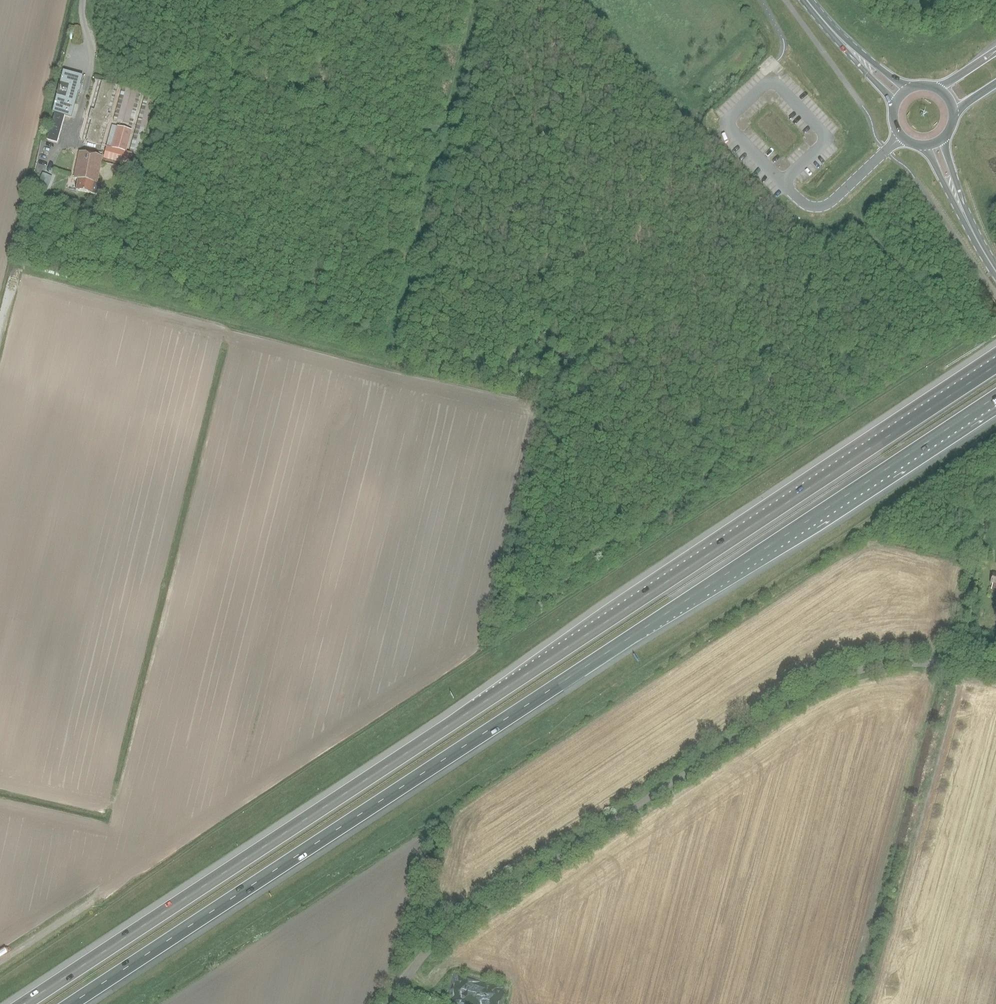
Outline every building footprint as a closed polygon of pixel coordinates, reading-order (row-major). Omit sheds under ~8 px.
[(71,118),(78,91),(80,92),(81,86),(80,85),(82,76),(63,71),(53,113),(56,113),(65,116),(71,118)] [(108,125),(111,115),(107,114),(115,84),(103,81),(95,111),(91,109),(89,119),(93,120),(87,141),(98,144),(104,123),(108,125)] [(123,87),(114,121),(133,126),(142,92),(123,87)] [(130,152),(130,153),(128,162),(137,165),(155,95),(146,93),(130,152)] [(58,143),(65,116),(56,113),(48,140),(58,143)] [(103,157),(127,164),(128,162),(130,153),(130,152),(126,151),(132,131),(113,125),(106,146),(103,157)] [(76,190),(92,193),(98,194),(100,183),(97,183),(103,157),(80,152),(74,178),(78,179),(76,190)] [(51,177),(42,174),(36,188),(45,192),(51,177)]
